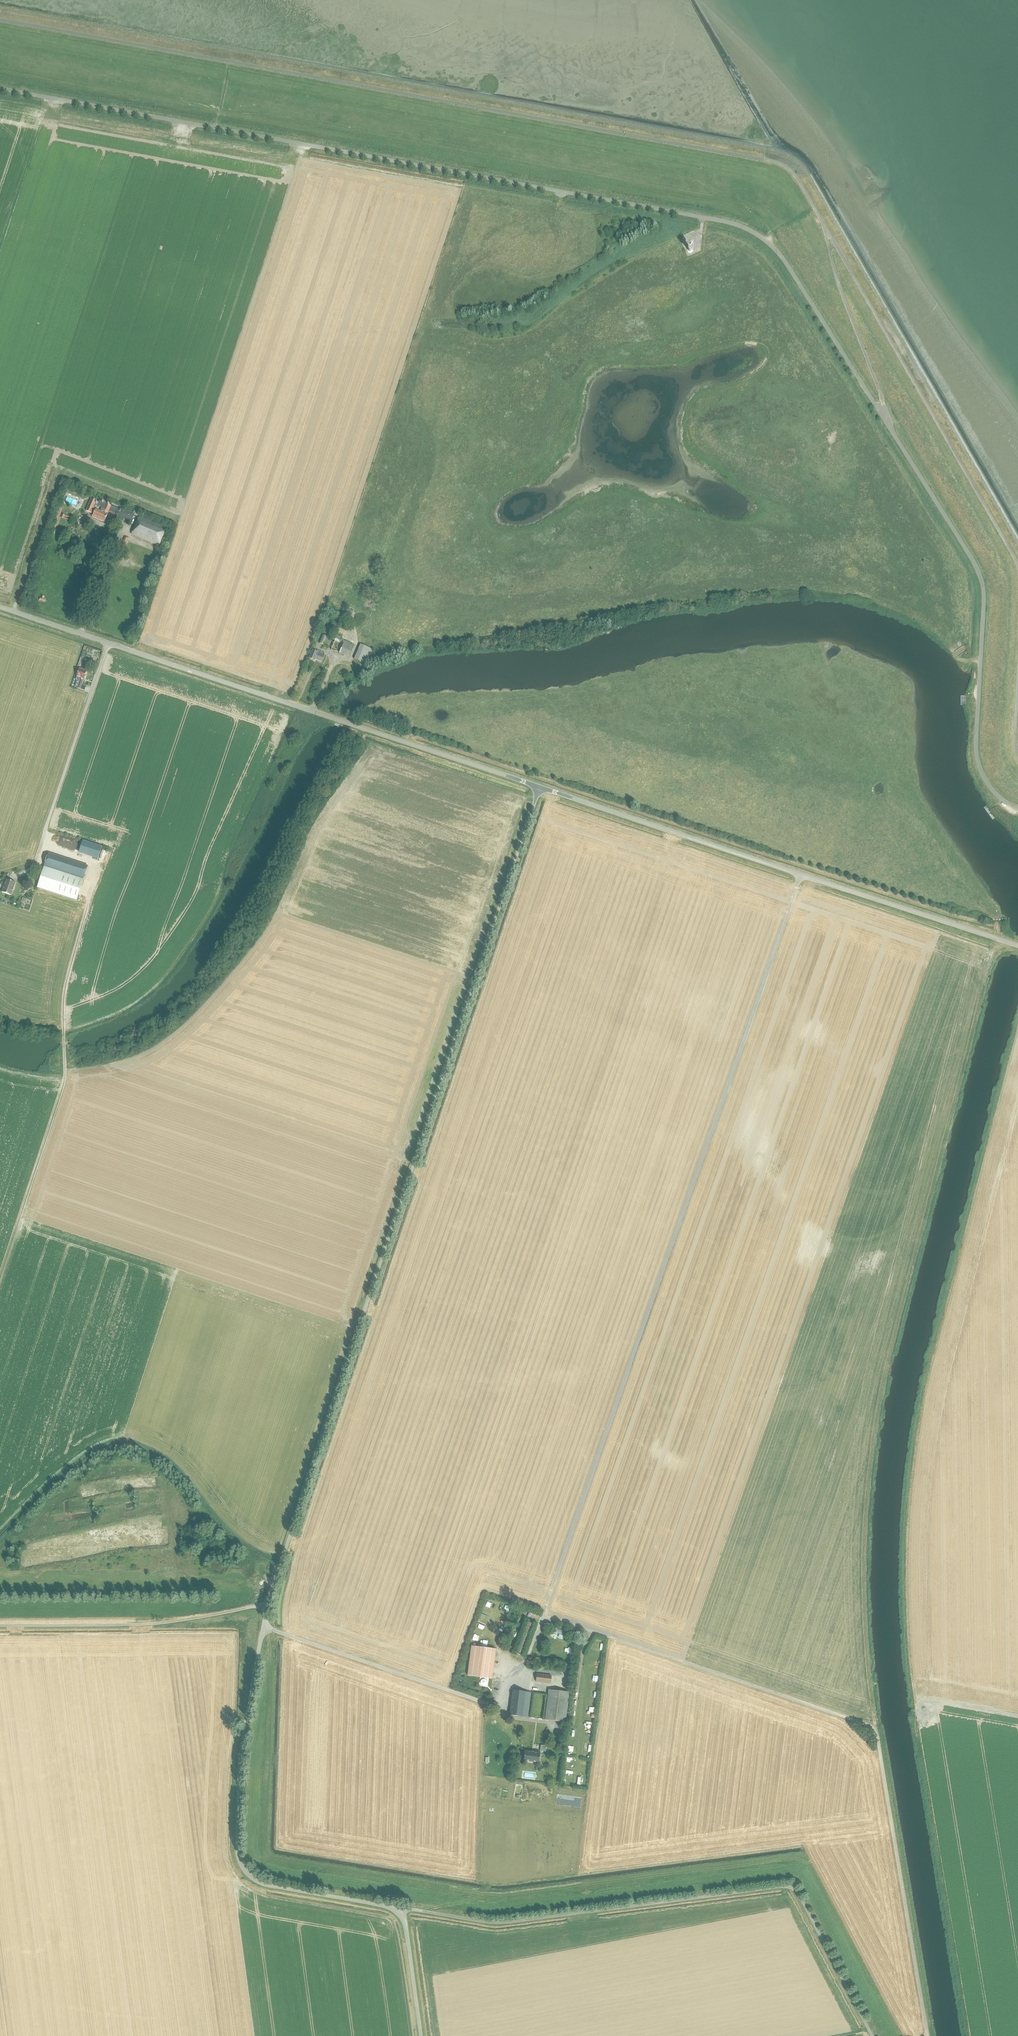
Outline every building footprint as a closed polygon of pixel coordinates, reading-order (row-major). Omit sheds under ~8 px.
[(92,499),(88,507),(86,511),(92,514),(94,509),(96,510),(93,517),(105,522),(109,513),(117,517),(116,518),(123,521),(125,518),(132,521),(135,514),(135,513),(129,511),(129,512),(121,508),(120,510),(106,504),(107,501),(102,499),(102,501),(100,501),(99,502),(92,499)] [(166,530),(155,526),(139,519),(132,534),(160,546),(166,530)] [(124,550),(128,540),(124,538),(120,548),(124,550)] [(354,611),(345,608),(342,616),(351,619),(354,611)] [(344,629),(345,638),(356,636),(355,628),(344,629)] [(343,644),(339,653),(344,655),(349,643),(342,640),(343,638),(334,634),(332,639),(343,644)] [(367,663),(373,648),(361,643),(355,658),(367,663)] [(954,656),(966,648),(963,644),(951,652),(954,656)] [(313,650),(310,658),(315,661),(316,660),(323,662),(326,654),(318,651),(318,652),(313,650)] [(82,683),(86,671),(79,668),(76,679),(80,680),(77,688),(85,690),(86,687),(87,685),(82,683)] [(88,866),(49,853),(37,887),(77,900),(88,866)] [(11,895),(16,883),(7,879),(2,892),(11,895)] [(555,1628),(554,1631),(559,1634),(558,1637),(562,1639),(563,1636),(565,1632),(555,1628)] [(492,1678),(496,1649),(471,1646),(467,1675),(492,1678)] [(551,1684),(552,1676),(538,1674),(537,1682),(551,1684)] [(528,1718),(531,1693),(513,1690),(510,1715),(528,1718)] [(566,1723),(570,1692),(550,1690),(546,1720),(566,1723)] [(589,1756),(590,1749),(582,1746),(580,1754),(589,1756)] [(539,1763),(541,1753),(525,1751),(524,1761),(539,1763)]
